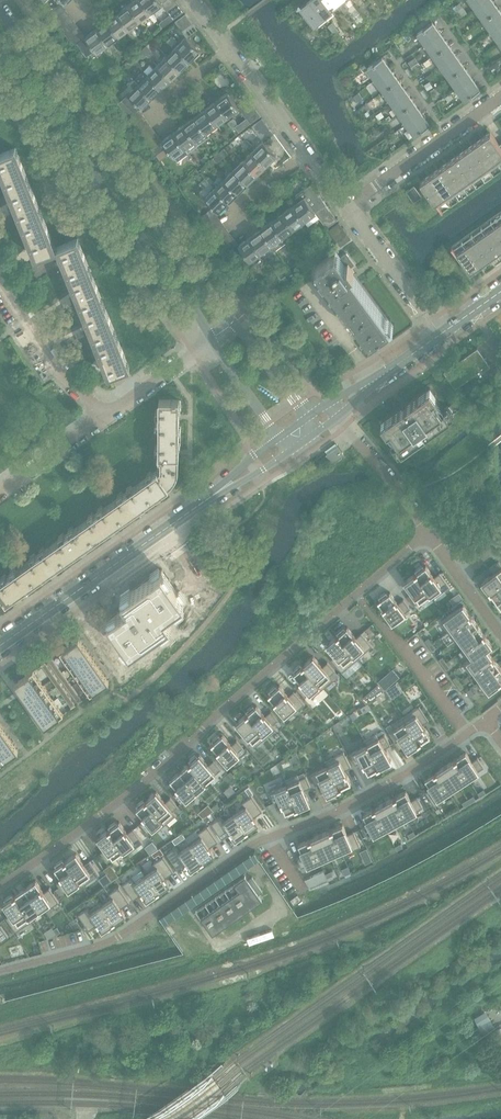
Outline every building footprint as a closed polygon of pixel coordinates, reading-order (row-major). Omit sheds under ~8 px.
[(68,0),(42,0),(55,17),(65,10),(61,4),(65,2),(68,0)] [(142,0),(134,0),(129,4),(140,20),(151,12),(142,0)] [(161,3),(159,0),(142,0),(151,12),(162,4),(161,3)] [(175,1),(175,0),(166,0),(161,3),(162,4),(165,8),(175,1)] [(311,0),(308,0),(307,1),(306,0),(301,4),(309,15),(308,16),(308,19),(310,21),(312,23),(314,25),(315,25),(325,17),(323,15),(311,0)] [(324,0),(311,0),(323,15),(331,9),(324,0)] [(338,0),(324,0),(331,9),(338,4),(341,8),(345,5),(342,1),(340,3),(338,0)] [(475,8),(487,0),(469,0),(475,8)] [(495,5),(492,0),(487,0),(475,8),(483,19),(498,9),(495,5)] [(169,13),(179,6),(175,1),(165,8),(169,13)] [(140,20),(129,4),(119,12),(130,28),(140,20)] [(173,19),(184,12),(179,6),(169,13),(173,19)] [(498,9),(483,19),(491,31),(500,24),(500,13),(498,9)] [(59,23),(69,15),(65,10),(55,17),(59,23)] [(130,28),(119,12),(107,20),(119,36),(130,28)] [(179,26),(189,19),(185,14),(175,21),(179,26)] [(63,28),(73,21),(69,15),(59,23),(63,28)] [(183,32),(193,24),(189,19),(179,26),(183,32)] [(119,36),(107,20),(97,28),(108,43),(119,36)] [(67,33),(77,26),(73,21),(63,28),(67,33)] [(338,31),(332,22),(330,24),(336,33),(338,31)] [(440,34),(436,28),(432,23),(432,22),(423,28),(423,29),(417,33),(425,44),(440,34)] [(187,37),(197,30),(193,24),(183,32),(186,36),(187,37)] [(336,33),(330,24),(328,26),(334,34),(336,33)] [(491,31),(499,42),(500,40),(500,24),(491,31)] [(71,39),(81,31),(77,26),(67,33),(71,39)] [(108,43),(97,28),(86,36),(97,51),(108,43)] [(75,44),(85,37),(81,31),(71,39),(75,44)] [(448,44),(445,41),(440,34),(425,44),(433,55),(448,44)] [(200,50),(187,37),(186,36),(176,46),(190,60),(200,50)] [(456,56),(452,51),(448,44),(433,55),(441,66),(456,56)] [(190,60),(176,46),(166,55),(180,69),(190,60)] [(180,69),(166,55),(157,64),(171,79),(180,69)] [(464,67),(461,63),(456,56),(441,66),(449,77),(464,67)] [(390,69),(386,64),(382,58),(382,57),(373,64),(367,68),(375,79),(390,69)] [(415,57),(408,62),(413,70),(420,64),(415,57)] [(493,70),(500,65),(497,61),(490,66),(493,70)] [(171,79),(157,64),(153,68),(150,65),(144,70),(148,74),(161,88),(171,79)] [(472,78),(468,73),(464,67),(449,77),(457,88),(472,78)] [(398,80),(395,76),(390,69),(375,79),(383,90),(398,80)] [(148,74),(144,70),(135,79),(131,76),(129,78),(134,83),(136,81),(138,83),(152,97),(161,88),(148,74)] [(480,89),(477,85),(472,78),(457,88),(465,100),(465,99),(470,96),(471,96),(480,89),(479,89),(480,89)] [(406,91),(402,86),(398,80),(383,90),(391,102),(406,91)] [(152,97),(138,83),(128,93),(121,100),(133,112),(138,109),(141,106),(142,107),(152,97)] [(413,102),(411,98),(406,91),(391,102),(399,113),(413,102)] [(238,107),(227,92),(216,101),(227,117),(239,108),(238,107)] [(359,92),(353,96),(357,102),(363,98),(359,92)] [(451,94),(445,98),(448,102),(454,98),(451,94)] [(242,112),(252,105),(248,100),(238,107),(239,108),(242,112)] [(227,117),(216,101),(205,108),(217,124),(227,117)] [(421,114),(418,109),(413,102),(399,113),(407,124),(421,114)] [(246,117),(256,110),(252,105),(242,112),(246,117)] [(217,124),(205,108),(194,117),(206,132),(217,124)] [(132,122),(142,114),(138,109),(133,112),(128,116),(132,122)] [(250,123),(260,116),(256,110),(246,117),(250,123)] [(136,127),(146,120),(142,114),(132,122),(136,127)] [(429,124),(427,121),(421,114),(407,124),(415,135),(420,131),(421,131),(430,125),(429,124)] [(209,136),(206,132),(194,117),(184,124),(196,140),(198,144),(209,136)] [(256,131),(266,124),(262,118),(252,125),(256,131)] [(140,133),(150,125),(146,120),(136,127),(140,133)] [(196,140),(184,124),(174,132),(185,148),(196,140)] [(259,136),(270,129),(266,124),(256,131),(259,136)] [(144,138),(154,131),(150,125),(140,133),(144,138)] [(263,142),(274,134),(270,129),(259,136),(263,141),(263,142)] [(148,143),(158,136),(154,131),(144,138),(148,143)] [(185,148),(174,132),(162,140),(163,141),(162,141),(158,136),(148,143),(156,154),(166,146),(174,156),(178,161),(189,153),(185,148)] [(499,144),(490,132),(420,181),(442,212),(443,211),(500,170),(500,143),(499,144)] [(276,155),(263,142),(263,141),(253,151),(266,164),(276,155)] [(15,148),(4,152),(0,154),(0,166),(8,188),(28,180),(15,148)] [(228,153),(224,148),(219,153),(223,158),(228,153)] [(266,164),(253,151),(243,160),(257,174),(266,164)] [(223,158),(219,153),(213,157),(217,163),(223,158)] [(257,174),(243,160),(234,169),(247,183),(257,174)] [(247,183),(234,169),(224,179),(238,192),(247,183)] [(238,192),(224,179),(215,188),(228,202),(238,192)] [(41,212),(35,197),(28,180),(8,188),(21,220),(41,212)] [(329,210),(325,204),(319,196),(317,193),(318,193),(311,184),(296,195),(295,196),(295,197),(296,199),(298,202),(292,205),(304,221),(308,226),(320,218),(319,217),(329,210)] [(422,196),(414,185),(406,191),(414,201),(422,196)] [(228,202),(215,188),(205,197),(219,211),(228,202)] [(304,221),(292,205),(282,213),(294,229),(304,221)] [(323,222),(333,215),(329,210),(319,217),(320,218),(323,222)] [(500,211),(491,218),(495,224),(500,233),(500,212),(500,211)] [(56,249),(50,233),(41,212),(21,220),(36,257),(56,249)] [(209,226),(219,219),(215,213),(205,220),(209,226)] [(294,229),(282,213),(271,221),(283,237),(294,229)] [(327,228),(337,220),(333,215),(323,222),(327,228)] [(495,224),(491,218),(481,225),(485,231),(500,251),(500,250),(500,233),(495,224)] [(213,232),(223,224),(219,219),(209,226),(213,232)] [(286,241),(283,237),(271,221),(261,229),(276,249),(286,241)] [(333,236),(343,228),(339,223),(329,230),(333,236)] [(217,237),(227,229),(223,224),(213,232),(217,237)] [(500,251),(485,231),(481,225),(471,232),(476,238),(490,258),(500,251)] [(337,242),(347,234),(343,228),(333,236),(337,242)] [(221,242),(231,235),(227,229),(217,237),(221,242)] [(276,249),(261,229),(250,237),(261,252),(265,257),(276,249)] [(490,258),(476,238),(471,232),(462,239),(466,245),(480,265),(490,258)] [(340,246),(350,239),(347,234),(337,242),(340,246)] [(225,248),(235,240),(231,235),(221,242),(225,248)] [(261,252),(250,237),(239,245),(250,260),(261,252)] [(90,270),(85,256),(78,238),(70,241),(58,246),(63,259),(65,264),(71,278),(90,270)] [(480,265),(466,245),(462,239),(453,245),(452,245),(451,246),(470,272),(480,265)] [(229,253),(239,245),(235,240),(225,248),(229,253)] [(390,325),(365,291),(351,273),(354,271),(350,265),(353,262),(346,253),(340,258),(337,253),(339,252),(337,249),(315,265),(370,340),(390,325)] [(103,302),(98,289),(90,270),(71,278),(84,310),(103,302)] [(285,275),(281,278),(285,284),(289,281),(285,275)] [(116,334),(103,302),(84,310),(96,342),(116,334)] [(129,366),(126,358),(116,334),(96,342),(109,374),(129,366)] [(398,454),(454,414),(448,406),(441,410),(433,399),(436,396),(430,388),(381,422),(387,431),(391,429),(399,440),(392,445),(398,454)] [(179,435),(179,400),(179,399),(159,399),(159,414),(158,414),(158,420),(159,420),(159,435),(179,435)] [(179,456),(179,435),(159,435),(159,450),(158,450),(158,456),(159,456),(159,467),(178,467),(178,456),(179,456)] [(338,446),(327,453),(327,454),(333,461),(344,454),(338,446)] [(175,479),(177,475),(178,471),(178,467),(159,467),(158,469),(157,470),(157,469),(152,472),(153,473),(140,482),(152,498),(169,486),(172,483),(175,479)] [(152,498),(140,482),(128,490),(128,489),(123,493),(124,494),(111,502),(123,519),(152,498)] [(123,519),(111,502),(99,511),(99,510),(94,513),(95,514),(82,523),(94,540),(123,519)] [(94,540),(82,523),(70,531),(67,533),(65,534),(65,535),(53,543),(65,560),(94,540)] [(65,560),(53,543),(41,552),(41,551),(36,555),(24,564),(36,581),(65,560)] [(481,585),(487,593),(489,591),(490,592),(500,584),(500,565),(498,561),(489,568),(493,574),(482,582),(483,583),(481,585)] [(24,564),(12,572),(11,572),(7,575),(7,576),(3,579),(0,581),(0,593),(6,602),(36,581),(24,564)] [(423,565),(415,571),(416,573),(415,573),(415,574),(430,594),(433,599),(449,586),(439,573),(434,577),(426,566),(424,567),(423,565)] [(130,608),(110,621),(127,645),(133,653),(173,624),(167,616),(186,603),(164,571),(145,585),(124,600),(130,608)] [(415,574),(405,581),(413,592),(407,596),(414,606),(430,594),(415,574)] [(490,592),(497,602),(500,599),(500,584),(490,592)] [(380,599),(378,601),(394,623),(406,615),(405,613),(410,608),(404,599),(398,603),(390,592),(388,594),(386,591),(378,597),(380,599)] [(463,605),(441,621),(448,631),(470,615),(463,605)] [(470,615),(448,631),(455,641),(477,624),(470,615)] [(477,624),(455,641),(462,650),(484,634),(477,624)] [(344,626),(336,633),(338,635),(337,636),(357,659),(372,646),(361,633),(356,637),(347,627),(346,628),(344,626)] [(484,634),(462,650),(469,660),(486,648),(492,644),(484,634)] [(337,636),(327,644),(336,655),(331,659),(342,672),(357,659),(337,636)] [(73,642),(60,651),(70,666),(89,653),(79,638),(73,642)] [(469,660),(463,664),(471,674),(473,673),(473,672),(493,657),(486,648),(469,660)] [(89,653),(70,666),(80,680),(99,667),(89,653)] [(313,656),(303,665),(323,688),(333,679),(330,675),(335,671),(328,662),(322,667),(313,656)] [(493,657),(473,672),(473,673),(479,681),(480,682),(500,667),(493,657)] [(301,663),(293,670),(295,672),(293,673),(302,684),(297,688),(305,697),(310,692),(313,696),(323,688),(303,665),(302,665),(301,663)] [(99,667),(80,680),(91,694),(109,681),(99,667)] [(477,683),(485,693),(500,682),(500,668),(500,667),(480,682),(479,681),(477,683)] [(20,680),(14,684),(20,691),(24,698),(43,685),(33,670),(20,680)] [(396,683),(386,690),(392,698),(401,691),(396,683)] [(378,684),(362,698),(366,703),(382,688),(378,684)] [(43,685),(24,698),(35,712),(53,699),(43,685)] [(270,693),(268,695),(269,696),(288,718),(305,704),(294,691),(289,696),(280,685),(278,687),(276,685),(268,691),(270,693)] [(53,699),(35,712),(45,727),(63,714),(57,705),(53,699)] [(253,704),(246,711),(247,713),(246,714),(266,737),(276,728),(273,724),(278,720),(271,711),(265,716),(256,705),(255,706),(253,704)] [(419,706),(402,717),(419,743),(420,742),(422,744),(430,739),(429,736),(430,735),(423,724),(428,720),(419,706)] [(246,714),(236,722),(245,733),(240,737),(248,746),(253,741),(256,745),(266,737),(246,714)] [(394,729),(389,733),(395,742),(401,738),(408,750),(419,743),(402,717),(392,724),(394,729)] [(8,736),(0,725),(0,742),(8,736)] [(213,742),(211,744),(229,765),(246,751),(237,740),(232,745),(223,734),(221,736),(219,734),(211,740),(213,742)] [(376,734),(364,740),(367,745),(380,767),(391,760),(384,748),(390,745),(385,735),(379,738),(376,734)] [(0,742),(0,763),(18,750),(8,736),(0,742)] [(367,745),(350,754),(355,765),(362,761),(368,773),(370,772),(371,774),(380,769),(379,767),(380,767),(367,745)] [(344,752),(325,761),(327,766),(328,765),(340,788),(341,790),(350,785),(349,783),(351,782),(345,770),(351,767),(344,752)] [(466,752),(455,759),(468,778),(484,767),(477,757),(472,761),(466,752)] [(196,754),(189,760),(190,762),(189,763),(206,782),(221,769),(214,760),(208,765),(199,754),(198,756),(196,754)] [(455,759),(445,766),(458,784),(468,778),(455,759)] [(189,763),(180,771),(196,790),(197,790),(206,782),(189,763)] [(327,766),(310,774),(315,785),(321,782),(327,794),(340,788),(328,765),(327,766)] [(445,766),(435,772),(448,791),(458,784),(445,766)] [(180,771),(170,780),(179,790),(174,795),(181,803),(187,799),(188,801),(199,792),(197,790),(196,790),(180,771)] [(435,772),(425,779),(431,788),(425,792),(435,806),(442,801),(439,797),(448,791),(435,772)] [(297,774),(285,780),(287,784),(288,784),(298,807),(310,802),(304,790),(311,787),(306,776),(300,779),(297,774)] [(287,784),(269,792),(274,803),(280,800),(286,813),(287,812),(288,814),(298,810),(297,808),(298,807),(288,784),(287,784)] [(249,787),(245,789),(250,796),(253,794),(249,787)] [(406,791),(395,797),(405,817),(423,807),(417,797),(411,800),(406,791)] [(156,792),(146,800),(166,823),(176,815),(173,811),(178,806),(170,797),(165,802),(156,792)] [(245,807),(234,814),(247,833),(259,824),(254,817),(262,811),(252,796),(242,802),(245,807)] [(395,797),(384,803),(395,822),(405,817),(395,797)] [(144,799),(136,805),(138,807),(136,809),(145,819),(140,824),(147,832),(153,828),(156,832),(166,824),(166,823),(146,800),(145,801),(144,799)] [(384,803),(374,808),(385,828),(395,822),(384,803)] [(368,824),(362,827),(368,837),(385,828),(374,808),(363,814),(368,824)] [(221,817),(211,823),(222,839),(230,833),(235,841),(247,833),(234,814),(224,821),(221,817)] [(116,821),(108,827),(110,829),(109,830),(124,850),(123,850),(126,855),(143,842),(133,829),(127,833),(119,822),(118,823),(116,821)] [(343,824),(331,829),(340,850),(351,845),(353,850),(360,847),(354,831),(347,834),(343,824)] [(201,837),(190,844),(202,863),(215,855),(210,847),(218,841),(207,826),(198,833),(201,837)] [(331,829),(320,834),(330,855),(340,850),(331,829)] [(109,830),(98,837),(106,848),(101,852),(108,862),(123,850),(124,850),(109,830)] [(320,834),(310,839),(319,860),(330,855),(320,834)] [(303,854),(297,857),(301,867),(319,860),(310,839),(298,844),(303,854)] [(176,847),(167,854),(177,869),(186,864),(191,871),(202,863),(190,844),(179,851),(176,847)] [(76,853),(65,861),(80,881),(79,882),(82,886),(99,874),(90,860),(84,864),(76,853)] [(156,867),(145,875),(158,893),(170,885),(165,878),(174,872),(163,856),(153,863),(156,867)] [(63,859),(55,865),(56,867),(55,868),(62,879),(57,883),(63,893),(79,882),(80,881),(65,861),(64,861),(63,859)] [(112,864),(104,870),(112,881),(119,875),(112,864)] [(348,866),(342,869),(345,875),(351,872),(348,866)] [(132,877),(122,884),(133,900),(141,894),(146,901),(158,893),(145,875),(142,869),(131,876),(132,877)] [(36,881),(25,888),(41,911),(40,911),(42,914),(59,902),(49,888),(44,892),(36,881)] [(112,898),(101,905),(114,924),(126,915),(121,908),(129,902),(119,887),(109,893),(112,898)] [(25,888),(15,895),(31,918),(40,911),(41,911),(25,888)] [(12,894),(4,899),(5,902),(4,903),(12,914),(6,918),(15,932),(32,920),(31,918),(15,895),(14,896),(12,894)] [(298,894),(291,899),(294,904),(301,899),(298,894)] [(88,908),(78,915),(89,930),(97,924),(102,932),(114,924),(101,905),(100,903),(89,910),(88,908)] [(1,941),(8,937),(0,925),(0,940),(1,941)] [(479,1026),(489,1020),(485,1012),(474,1018),(479,1026)] [(491,1024),(489,1020),(479,1026),(483,1034),(493,1028),(491,1024)]
